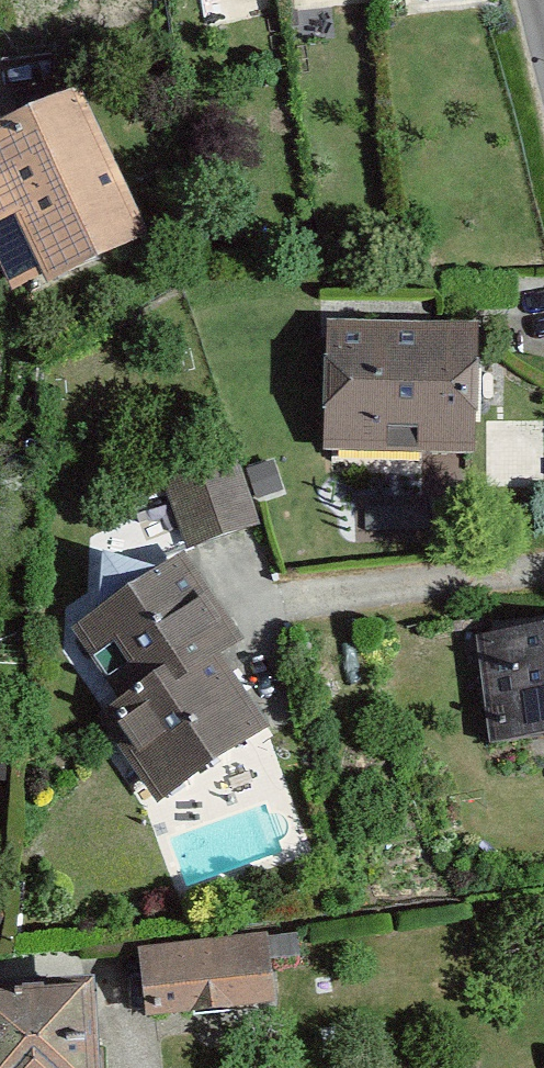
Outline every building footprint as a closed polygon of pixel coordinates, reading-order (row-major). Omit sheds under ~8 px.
[(0,126),(0,265),(12,291),(41,278),(45,285),(148,236),(78,89),(0,126)] [(477,322),(326,317),(322,449),(473,454),(477,322)] [(159,468),(187,551),(261,526),(237,455),(190,471),(186,459),(159,468)] [(184,558),(76,630),(135,718),(221,660),(243,645),(184,558)] [(476,641),(487,747),(543,741),(543,634),(476,641)] [(271,734),(221,660),(135,718),(116,731),(166,805),(271,734)] [(266,937),(139,952),(146,1015),(273,1000),(266,937)] [(0,988),(0,1067),(98,1067),(93,982),(0,988)]
